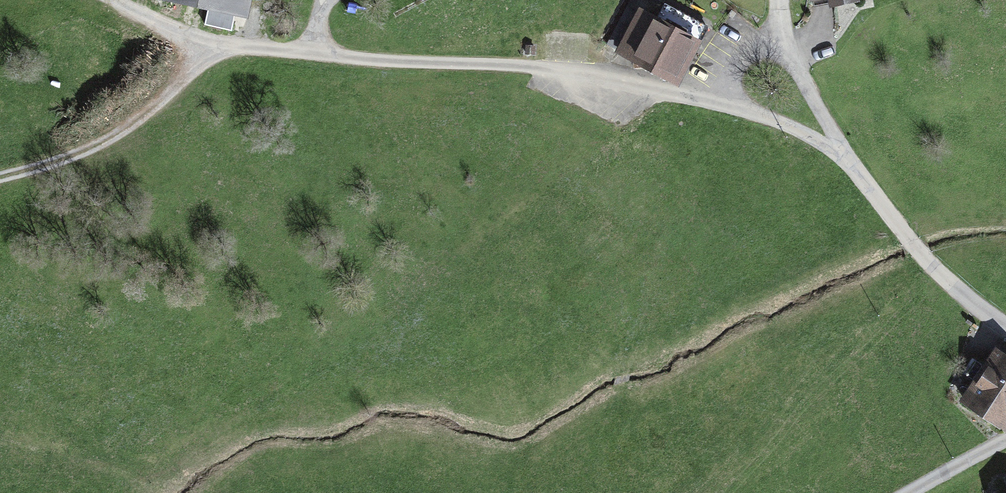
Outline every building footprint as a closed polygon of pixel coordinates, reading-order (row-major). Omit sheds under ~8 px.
[(208,8),(204,24),(232,30),(236,15),(249,18),(253,0),(171,0),(208,8)] [(605,46),(679,84),(710,26),(660,0),(629,0),(605,46)] [(534,59),(539,60),(539,50),(527,49),(526,59),(534,59)] [(957,400),(1005,433),(1005,432),(1005,350),(996,343),(957,400)]
